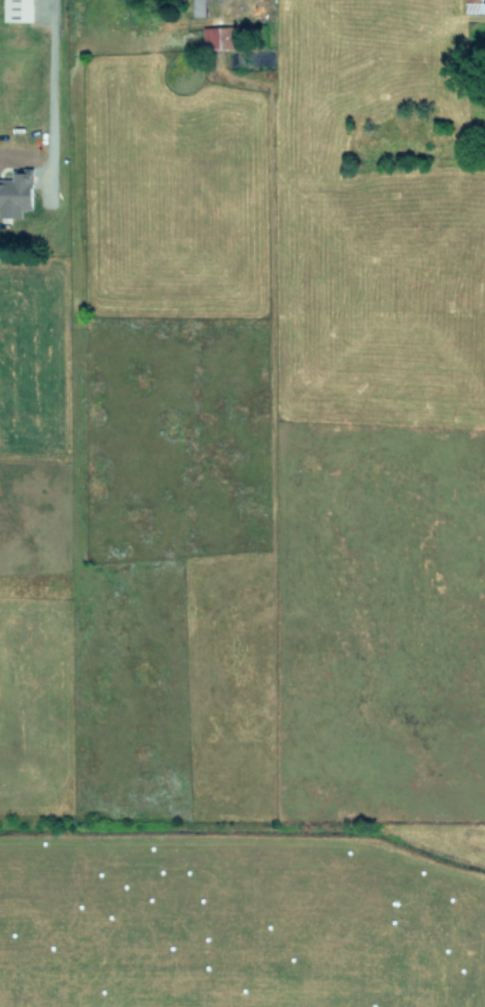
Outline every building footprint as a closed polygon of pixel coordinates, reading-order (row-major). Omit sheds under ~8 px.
[(33,0),(3,0),(3,20),(33,21),(33,0)] [(207,16),(207,0),(193,0),(193,15),(207,16)] [(203,26),(204,49),(241,48),(240,25),(203,26)] [(32,168),(13,168),(13,180),(0,180),(0,216),(21,216),(21,209),(32,209),(32,168)]
